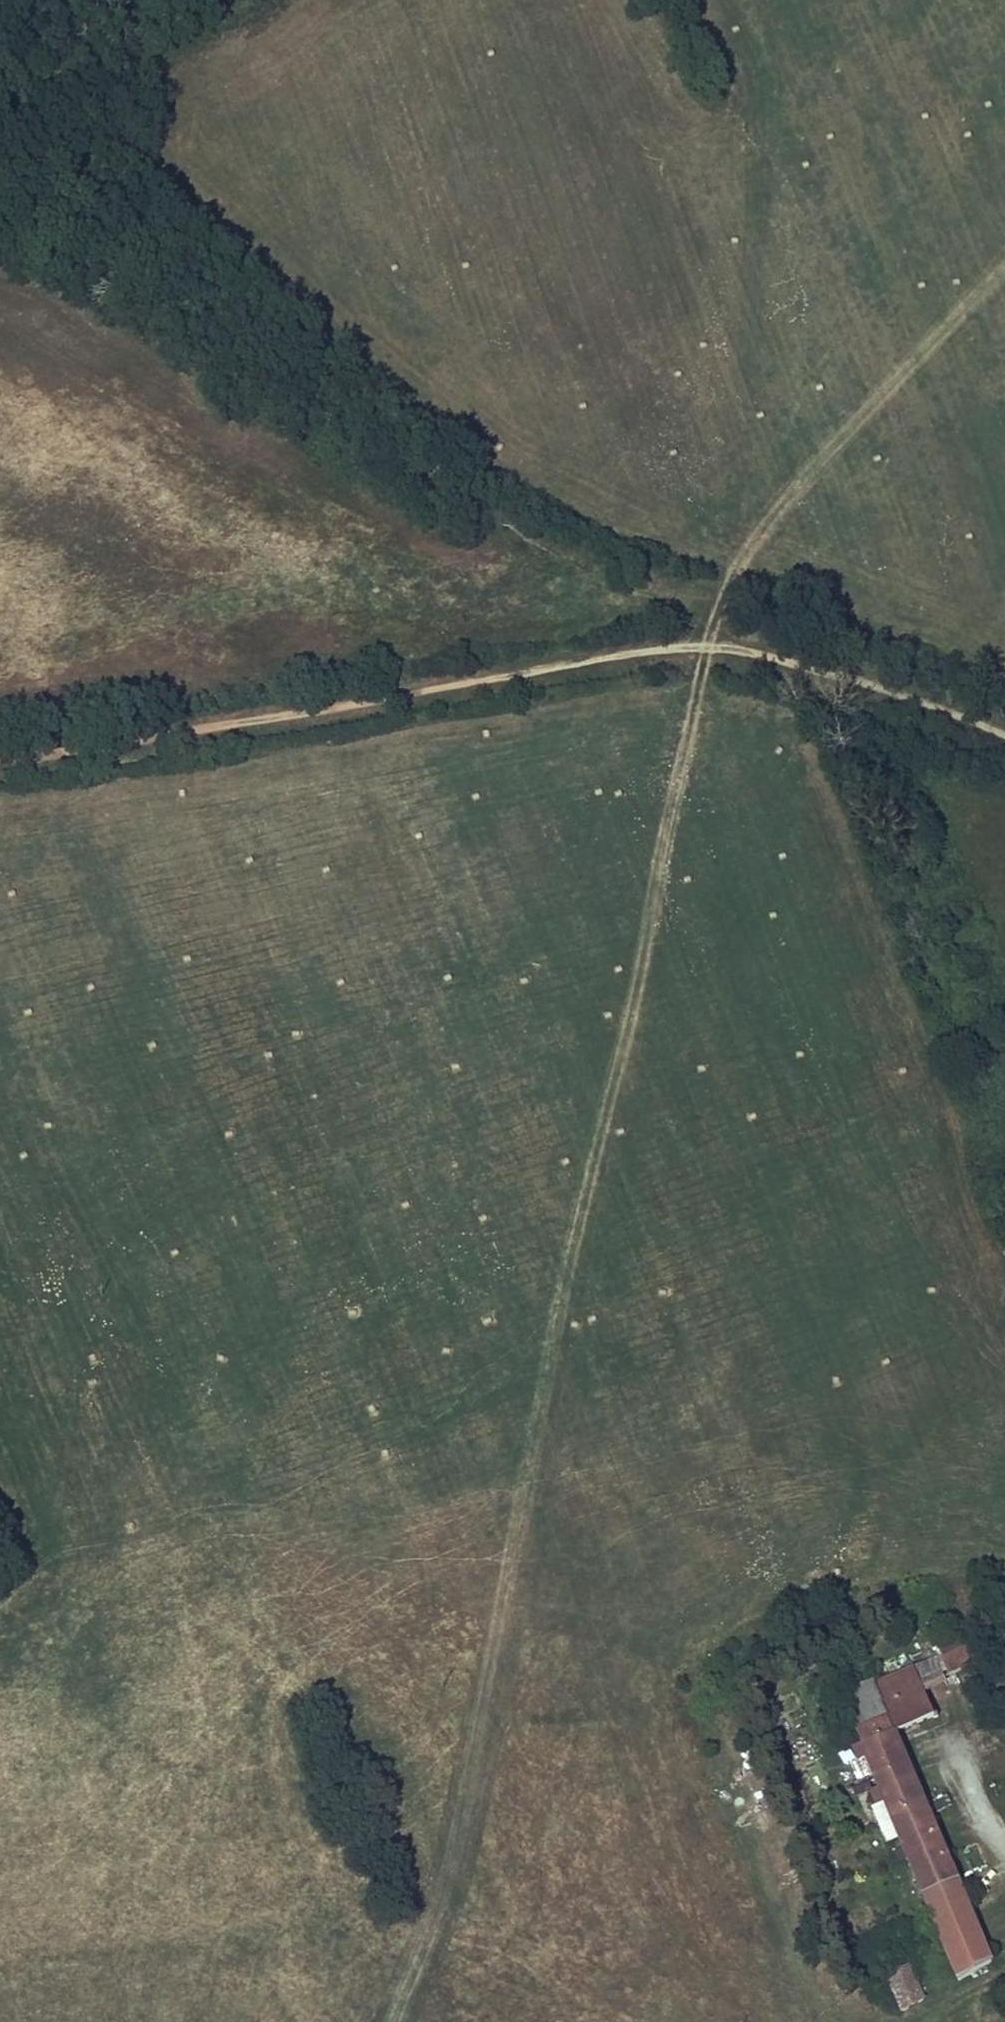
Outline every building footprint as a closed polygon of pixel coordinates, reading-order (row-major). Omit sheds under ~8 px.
[(975,1646),(944,1660),(950,1674),(980,1660),(975,1646)] [(882,1701),(851,1715),(863,1746),(860,1747),(858,1749),(857,1751),(857,1754),(858,1756),(860,1758),(862,1759),(864,1760),(868,1759),(880,1789),(878,1791),(876,1793),(875,1796),(876,1799),(878,1802),(880,1803),(883,1803),(886,1802),(926,1900),(947,1891),(944,1883),(957,1877),(896,1730),(934,1714),(915,1668),(875,1686),(882,1701)] [(875,1686),(844,1698),(851,1715),(882,1701),(875,1686)] [(793,1766),(807,1767),(809,1743),(794,1743),(793,1766)] [(947,1891),(926,1900),(959,1979),(991,1961),(992,1960),(957,1877),(944,1883),(947,1891)] [(908,1965),(907,1966),(888,1977),(904,2011),(924,1999),(908,1965)]
